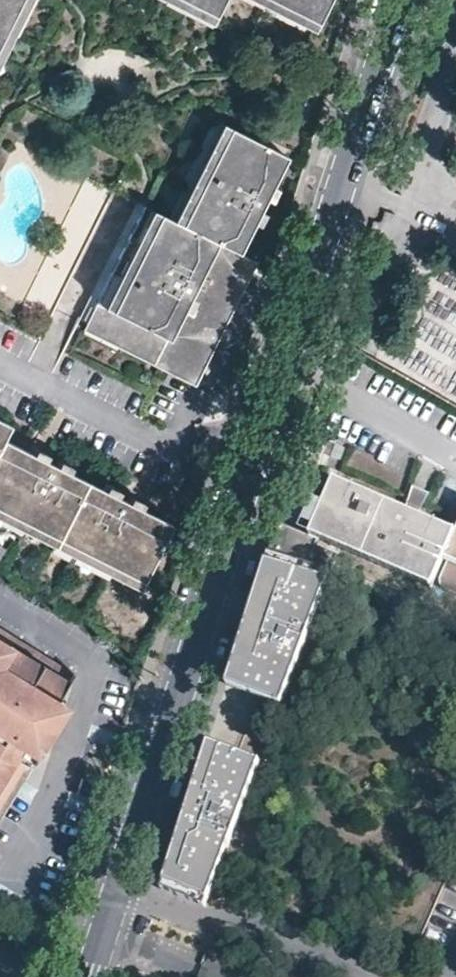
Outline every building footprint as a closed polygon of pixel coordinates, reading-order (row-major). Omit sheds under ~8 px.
[(23,0),(0,0),(0,44),(23,0)] [(212,15),(220,0),(182,0),(212,15)] [(315,20),(325,0),(274,0),(315,20)] [(145,208),(84,324),(190,378),(251,262),(235,253),(284,156),(227,127),(176,223),(145,208)] [(86,178),(27,294),(54,307),(113,192),(86,178)] [(138,581),(167,524),(0,438),(6,426),(0,423),(0,509),(138,581)] [(332,478),(308,535),(333,546),(427,586),(452,529),(332,478)] [(223,683),(276,703),(326,551),(305,542),(308,535),(276,522),(223,683)] [(442,558),(446,560),(455,564),(455,525),(442,558)] [(446,560),(438,578),(441,582),(447,586),(455,590),(455,564),(446,560)] [(0,628),(0,634),(66,675),(69,670),(0,628)] [(0,634),(0,801),(23,763),(11,756),(24,734),(10,726),(16,717),(22,707),(33,713),(36,708),(43,712),(66,675),(0,634)] [(206,908),(258,761),(205,741),(159,888),(206,908)]
